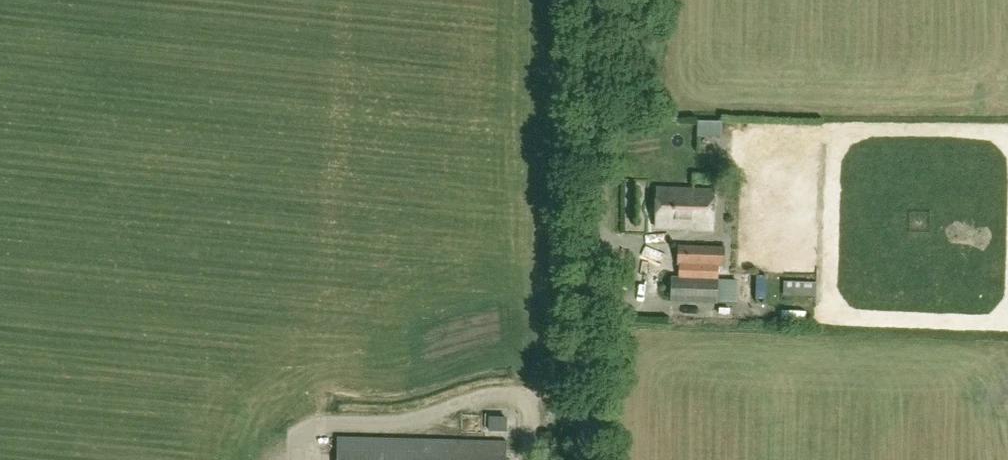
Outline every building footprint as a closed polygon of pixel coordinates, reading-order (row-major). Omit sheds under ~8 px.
[(657,229),(713,230),(713,191),(657,191),(657,229)] [(679,267),(682,267),(682,279),(672,279),(672,304),(719,304),(719,267),(725,267),(725,249),(679,249),(679,267)] [(508,420),(491,419),(490,432),(507,433),(508,420)] [(338,438),(338,459),(506,459),(506,443),(338,438)]
